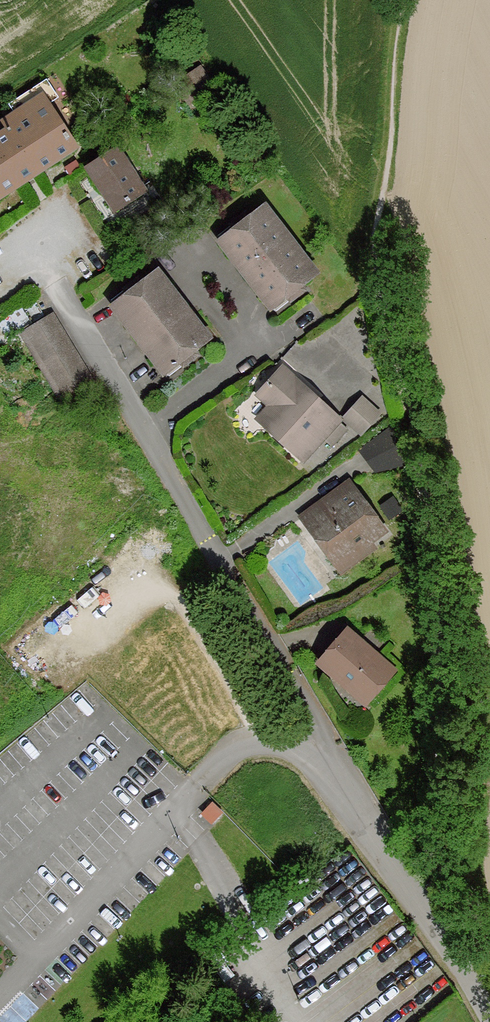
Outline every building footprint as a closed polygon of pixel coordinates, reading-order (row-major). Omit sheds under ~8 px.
[(198,70),(174,85),(185,103),(209,88),(198,70)] [(41,96),(44,100),(55,92),(56,90),(46,76),(9,101),(8,102),(15,113),(41,96)] [(44,100),(41,96),(15,113),(3,121),(8,130),(0,135),(0,194),(74,146),(44,100)] [(3,121),(0,123),(0,135),(8,130),(3,121)] [(115,152),(87,171),(114,212),(143,194),(143,193),(116,152),(115,152)] [(270,304),(286,292),(283,288),(295,279),(299,283),(313,272),(314,271),(263,205),(248,217),(251,221),(238,230),(235,226),(219,238),(268,304),(270,304)] [(251,221),(248,217),(242,209),(229,219),(235,226),(238,230),(251,221)] [(164,374),(180,362),(177,357),(189,348),(193,352),(210,339),(159,272),(143,284),(146,289),(145,290),(134,299),(129,294),(113,306),(162,372),(164,374)] [(146,289),(143,284),(137,277),(124,287),(129,294),(134,299),(145,290),(146,289)] [(283,288),(286,292),(290,298),(303,288),(299,283),(295,279),(283,288)] [(24,335),(27,340),(66,405),(91,390),(49,320),(24,335)] [(177,357),(180,362),(186,370),(198,361),(193,352),(189,348),(177,357)] [(259,418),(290,445),(295,441),(306,451),(320,435),(337,416),(280,365),(279,365),(257,390),(257,391),(271,404),(259,418)] [(361,394),(341,416),(360,432),(380,411),(361,394)] [(320,435),(331,445),(348,427),(337,416),(320,435)] [(391,426),(360,449),(376,470),(401,461),(391,426)] [(295,441),(290,445),(302,456),(306,451),(295,441)] [(348,482),(328,497),(333,503),(352,487),(348,482)] [(339,557),(364,538),(380,525),(352,487),(333,503),(328,497),(303,517),(312,530),(316,527),(339,557)] [(372,548),(364,538),(339,557),(347,568),(372,548)] [(321,662),(333,673),(339,667),(370,695),(393,670),(393,668),(348,629),(321,662)] [(339,667),(333,673),(365,701),(370,695),(339,667)]
